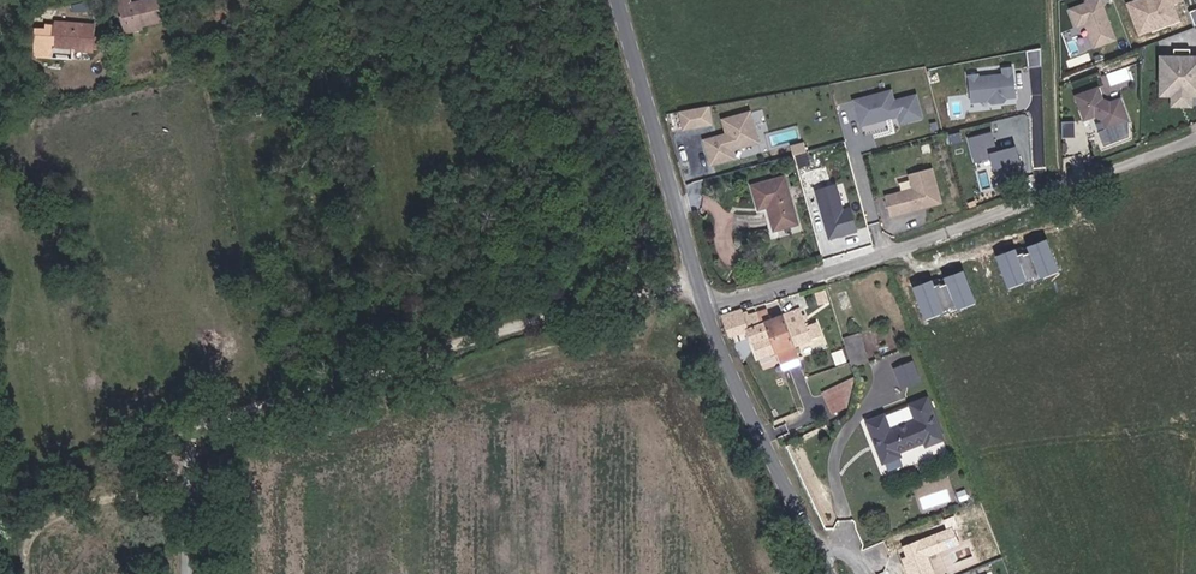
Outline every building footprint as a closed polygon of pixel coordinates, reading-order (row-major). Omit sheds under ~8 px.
[(158,0),(146,0),(131,4),(130,0),(116,0),(123,28),(141,24),(142,26),(163,21),(158,0)] [(1102,0),(1091,0),(1067,9),(1075,31),(1087,26),(1095,48),(1117,40),(1102,0)] [(1126,3),(1139,37),(1181,21),(1173,0),(1133,0),(1126,3)] [(179,19),(177,10),(166,12),(168,22),(179,19)] [(36,19),(35,11),(24,12),(25,21),(36,19)] [(92,51),(94,25),(55,22),(54,28),(53,40),(53,46),(71,48),(71,50),(92,51)] [(124,33),(143,29),(142,26),(141,24),(123,28),(124,33)] [(53,40),(54,28),(47,28),(46,40),(53,40)] [(1031,51),(1031,64),(1044,65),(1044,51),(1031,51)] [(1159,54),(1159,98),(1170,98),(1170,107),(1193,107),(1193,97),(1195,97),(1195,55),(1159,54)] [(153,60),(133,63),(136,78),(156,74),(153,60)] [(1002,72),(969,75),(972,103),(1019,98),(1015,66),(1001,67),(1002,72)] [(1132,119),(1124,96),(1113,100),(1106,96),(1101,85),(1079,94),(1088,118),(1104,112),(1109,127),(1132,119)] [(893,88),(853,98),(860,126),(897,117),(899,125),(925,119),(918,92),(895,98),(893,88)] [(712,126),(709,106),(678,111),(682,131),(712,126)] [(760,144),(750,111),(720,120),(724,133),(702,140),(710,166),(736,159),(734,151),(760,144)] [(1061,121),(1061,136),(1077,136),(1077,121),(1061,121)] [(993,131),(968,138),(975,164),(991,159),(997,182),(1016,177),(1013,166),(1022,164),(1017,146),(998,151),(993,131)] [(913,187),(885,194),(891,216),(943,202),(934,168),(909,174),(913,187)] [(792,173),(759,180),(765,206),(772,205),(779,231),(805,224),(792,173)] [(837,183),(815,189),(831,241),(859,232),(851,206),(844,208),(837,183)] [(1056,239),(1003,255),(1013,289),(1066,274),(1056,239)] [(930,319),(983,305),(974,270),(920,284),(930,319)] [(808,325),(803,310),(784,316),(796,346),(822,336),(817,323),(808,325)] [(769,321),(766,311),(756,314),(761,328),(767,327),(777,354),(781,365),(800,357),(796,346),(784,316),(769,321)] [(721,317),(729,337),(747,331),(758,361),(777,354),(767,327),(761,328),(756,314),(747,317),(746,314),(742,316),(741,312),(721,317)] [(843,338),(851,363),(852,367),(869,363),(860,332),(843,338)] [(921,381),(914,361),(893,368),(901,389),(921,381)] [(831,415),(848,407),(855,377),(823,393),(831,415)] [(883,465),(910,455),(907,448),(932,438),(936,445),(952,439),(936,396),(867,421),(883,465)] [(786,424),(774,429),(778,438),(790,434),(786,424)] [(953,526),(903,546),(907,555),(900,558),(907,573),(935,573),(937,573),(930,556),(960,544),(953,526)]
